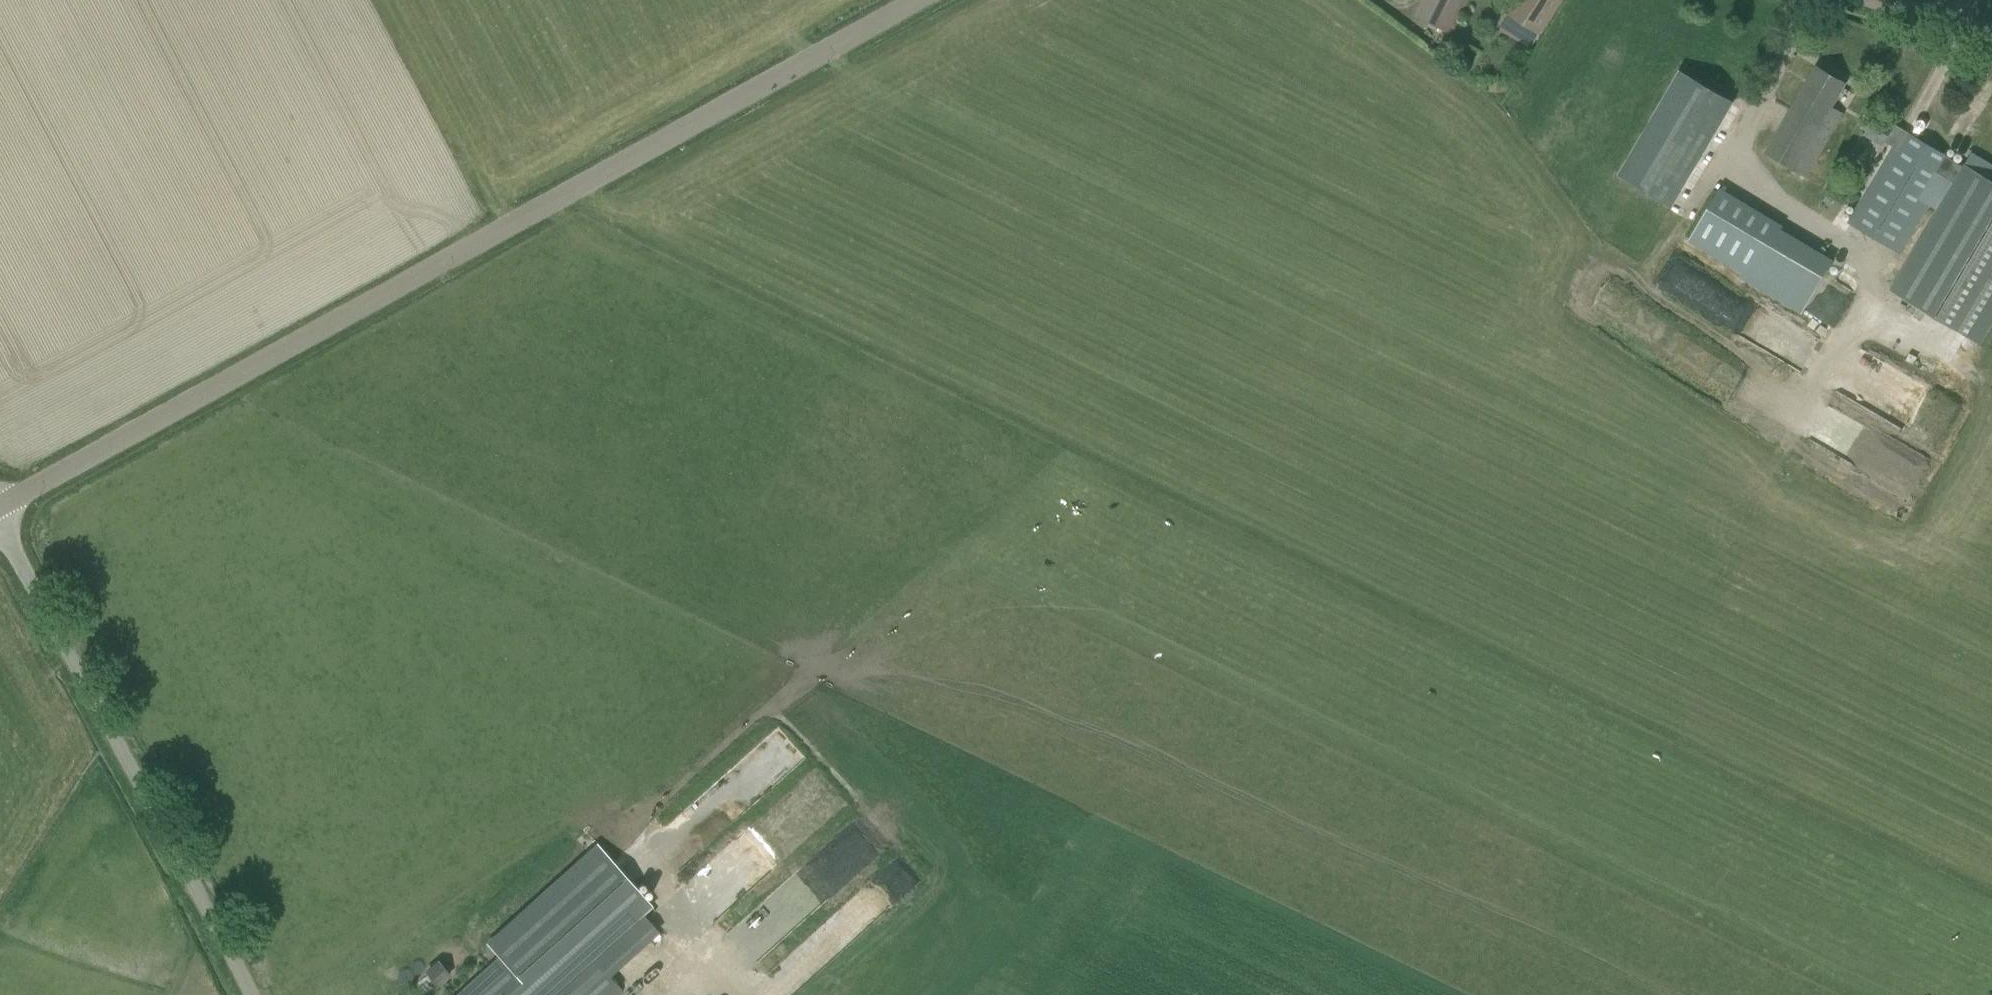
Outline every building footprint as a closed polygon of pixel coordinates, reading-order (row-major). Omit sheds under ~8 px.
[(1421,21),(1451,35),(1468,0),(1432,0),(1421,21)] [(1530,48),(1562,0),(1519,0),(1500,30),(1530,48)] [(1831,106),(1835,100),(1845,83),(1816,66),(1806,83),(1766,153),(1809,177),(1844,114),(1831,106)] [(1680,70),(1618,175),(1643,190),(1671,206),(1732,101),(1705,84),(1680,70)] [(1954,160),(1952,159),(1874,112),(1860,134),(1883,147),(1886,142),(1893,147),(1848,222),(1899,252),(1944,177),(1954,183),(1890,292),(1979,345),(1991,323),(1991,166),(1972,154),(1964,166),(1954,160)] [(1721,188),(1689,242),(1737,271),(1769,217),(1721,188)] [(1768,219),(1737,271),(1744,275),(1741,279),(1801,315),(1833,261),(1783,231),(1784,229),(1768,219)] [(623,990),(593,958),(652,905),(599,846),(488,945),(500,959),(460,994),(617,994),(623,990)] [(433,987),(444,974),(434,965),(423,978),(433,987)]
